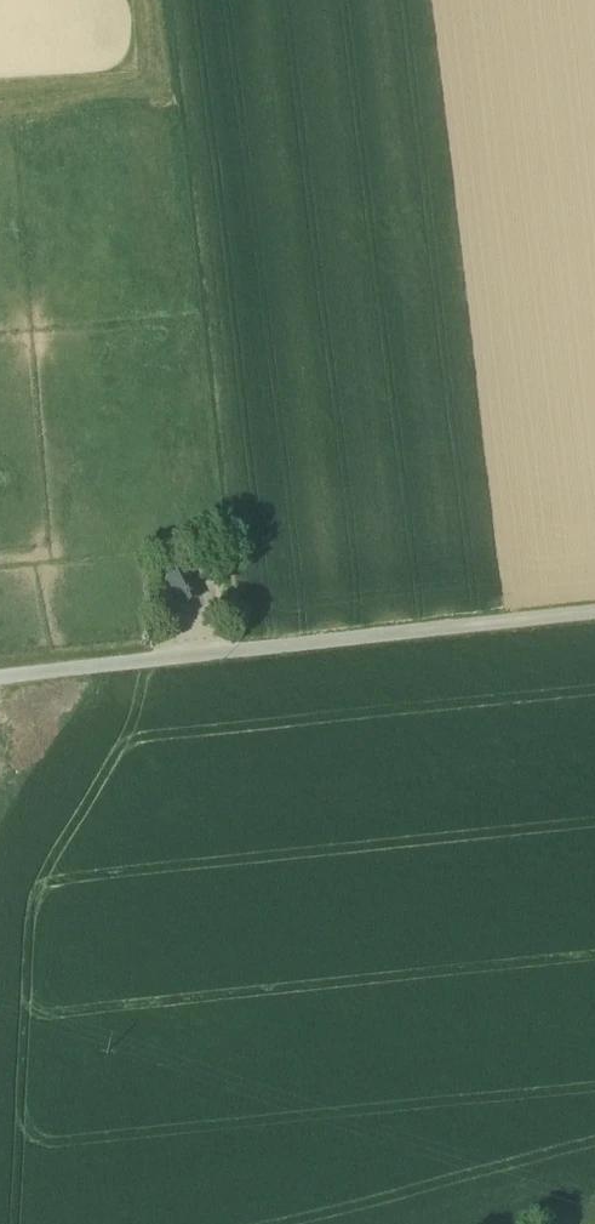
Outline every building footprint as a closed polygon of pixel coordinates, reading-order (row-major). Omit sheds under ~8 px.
[(178,609),(178,611),(203,598),(202,597),(197,599),(185,575),(189,573),(189,572),(164,584),(165,585),(170,583),(182,607),(178,609)]
